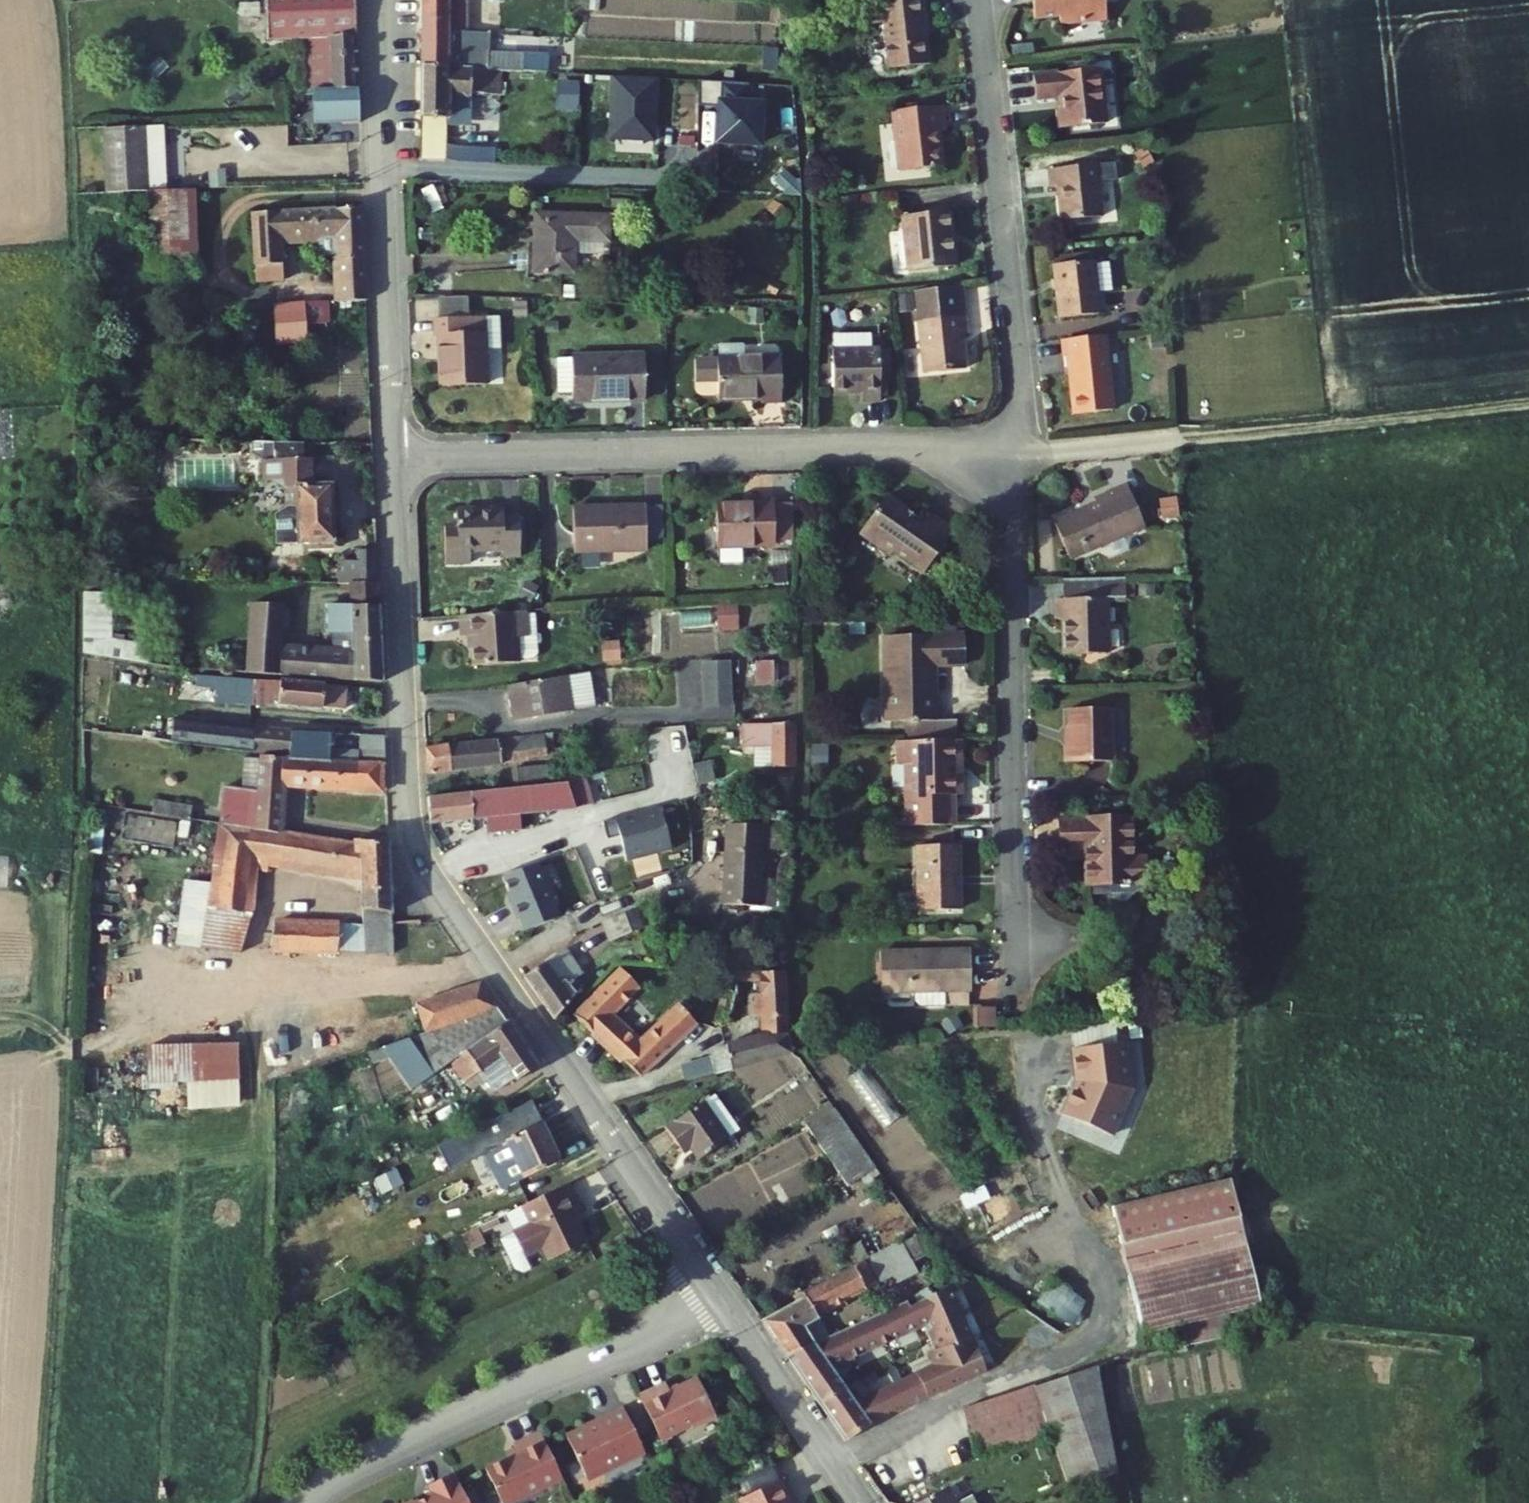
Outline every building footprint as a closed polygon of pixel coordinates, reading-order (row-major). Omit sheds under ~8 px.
[(361,0),(272,0),(275,47),(315,46),(316,97),(364,95),(361,0)] [(428,41),(453,41),(453,32),(472,33),(473,5),(507,5),(507,0),(430,0),(428,41)] [(876,27),(887,25),(892,72),(934,67),(928,0),(874,0),(876,27)] [(1043,6),(1072,5),(1073,14),(1120,8),(1119,0),(1042,0),(1043,6)] [(427,75),(452,75),(503,76),(547,81),(549,65),(491,61),(492,34),(472,33),(453,32),(453,41),(428,41),(427,75)] [(1104,64),(1038,71),(1040,97),(1065,94),(1066,105),(1062,106),(1065,125),(1110,121),(1104,64)] [(427,75),(427,162),(456,162),(456,125),(482,125),(483,101),(502,101),(503,76),(452,75),(427,75)] [(578,109),(579,80),(557,80),(556,108),(578,109)] [(620,86),(619,148),(662,149),(663,87),(620,86)] [(756,89),(706,88),(705,113),(729,113),(728,148),(769,148),(770,109),(756,109),(756,89)] [(948,106),(896,111),(902,174),(946,169),(942,135),(951,134),(948,106)] [(168,138),(147,139),(150,200),(171,200),(168,138)] [(107,141),(110,201),(148,201),(150,200),(147,139),(107,141)] [(1102,161),(1053,166),(1055,183),(1063,182),(1067,219),(1105,216),(1102,161)] [(150,200),(148,201),(150,251),(204,249),(203,198),(171,200),(150,200)] [(538,212),(536,271),(575,273),(576,238),(610,239),(612,214),(538,212)] [(256,217),(257,269),(286,268),(285,244),(340,242),(342,285),(370,284),(367,213),(256,217)] [(958,213),(910,217),(914,268),(962,264),(958,213)] [(1110,258),(1068,261),(1072,309),(1113,305),(1110,258)] [(257,269),(258,286),(286,285),(286,268),(257,269)] [(370,284),(342,285),(343,308),(372,308),(370,284)] [(287,310),(287,331),(308,331),(309,326),(324,326),(324,308),(287,310)] [(492,317),(441,319),(441,336),(447,335),(449,384),(493,383),(492,317)] [(966,317),(919,320),(923,371),(961,368),(959,336),(967,336),(966,317)] [(1108,332),(1065,336),(1066,353),(1070,352),(1075,410),(1115,407),(1108,332)] [(879,354),(830,353),(829,398),(856,398),(856,407),(878,408),(879,354)] [(650,357),(577,358),(577,360),(560,360),(561,395),(577,395),(577,403),(651,402),(650,357)] [(788,359),(724,360),(702,360),(702,383),(725,382),(725,401),(767,401),(767,407),(788,407),(788,359)] [(281,525),(281,554),(337,554),(336,498),(317,498),(317,448),(266,448),(267,483),(302,482),(303,525),(281,525)] [(1094,499),(1054,518),(1070,554),(1142,520),(1125,480),(1092,494),(1094,499)] [(288,519),(281,525),(303,525),(302,482),(267,483),(267,491),(275,491),(288,498),(288,519)] [(877,500),(850,540),(882,560),(886,553),(918,573),(946,530),(918,513),(911,523),(877,500)] [(725,508),(726,549),(782,548),(783,501),(766,501),(766,508),(725,508)] [(576,510),(577,554),(650,553),(649,508),(576,510)] [(509,510),(462,510),(462,525),(450,525),(451,563),(475,563),(475,550),(510,550),(510,559),(525,559),(525,517),(509,517),(509,510)] [(343,565),(343,591),(378,591),(379,556),(359,555),(359,565),(343,565)] [(1109,652),(1108,594),(1128,593),(1127,575),(1065,576),(1065,594),(1056,594),(1056,617),(1065,617),(1065,652),(1109,652)] [(343,591),(339,591),(339,613),(384,613),(383,591),(378,591),(343,591)] [(88,604),(88,662),(154,670),(156,652),(116,647),(115,604),(88,604)] [(255,610),(253,681),(262,682),(286,684),(332,687),(387,691),(384,613),(339,613),(331,612),(331,640),(340,640),(340,663),(285,661),(286,611),(255,610)] [(463,622),(464,643),(474,642),(476,672),(523,668),(523,665),(521,643),(530,642),(529,617),(463,622)] [(542,659),(539,617),(529,617),(530,642),(521,643),(523,665),(538,665),(542,659)] [(964,634),(879,633),(880,718),(899,718),(928,718),(928,691),(934,691),(934,662),(963,662),(964,634)] [(701,707),(732,706),(731,661),(700,661),(701,707)] [(753,682),(770,683),(771,662),(755,661),(753,682)] [(502,693),(506,725),(588,714),(584,681),(546,686),(502,693)] [(285,686),(203,682),(202,695),(223,696),(223,713),(276,716),(276,713),(323,717),(323,722),(329,723),(329,717),(330,712),(370,715),(371,692),(285,686)] [(1115,713),(1071,714),(1072,763),(1115,762),(1115,713)] [(901,740),(953,740),(954,718),(928,718),(899,718),(899,740),(901,740)] [(662,757),(685,753),(680,725),(657,729),(662,757)] [(174,726),(173,748),(194,751),(256,759),(258,734),(174,726)] [(752,729),(752,749),(760,749),(761,770),(800,769),(800,727),(752,729)] [(281,737),(258,734),(256,759),(295,761),(296,738),(281,737)] [(390,766),(389,744),(364,743),(364,758),(336,757),(337,742),(296,738),(295,761),(341,764),(390,766)] [(961,761),(961,740),(953,740),(901,740),(901,774),(908,774),(908,823),(953,823),(953,793),(961,793),(961,771),(957,771),(957,761),(961,761)] [(364,743),(337,742),(336,757),(364,758),(364,743)] [(427,755),(431,781),(520,770),(520,767),(551,763),(549,743),(427,755)] [(224,831),(244,834),(289,841),(290,800),(294,800),(297,797),(298,793),(386,799),(386,769),(266,765),(246,764),(243,795),(227,794),(225,814),(224,831)] [(561,772),(544,774),(546,790),(563,788),(561,772)] [(527,776),(529,792),(546,790),(544,774),(527,776)] [(570,786),(571,790),(578,793),(584,815),(601,812),(596,782),(570,786)] [(493,824),(495,840),(528,836),(527,821),(584,815),(578,793),(571,790),(434,804),(438,831),(493,824)] [(158,808),(156,820),(195,826),(196,814),(158,808)] [(663,810),(607,826),(612,843),(624,840),(632,865),(676,851),(663,810)] [(1135,812),(1064,813),(1065,843),(1089,842),(1090,895),(1148,895),(1148,854),(1135,854),(1135,812)] [(244,834),(224,831),(211,925),(249,929),(258,876),(268,876),(268,866),(363,882),(363,897),(395,896),(394,857),(289,841),(244,834)] [(732,836),(731,917),(768,918),(769,865),(774,863),(775,837),(732,836)] [(956,842),(917,842),(917,908),(956,909),(956,842)] [(9,856),(0,856),(0,884),(8,884),(9,856)] [(508,880),(520,909),(517,910),(524,925),(527,924),(532,937),(565,923),(544,870),(530,875),(508,880)] [(395,896),(363,897),(363,916),(396,916),(395,896)] [(397,930),(396,916),(363,916),(364,945),(365,967),(399,970),(397,930)] [(605,931),(612,949),(647,935),(640,916),(605,931)] [(241,968),(249,929),(211,925),(181,922),(176,961),(241,968)] [(338,964),(340,942),(273,935),(272,957),(338,964)] [(365,967),(364,945),(340,942),(338,964),(365,967)] [(968,947),(878,948),(877,986),(912,986),(912,996),(916,1001),(943,1001),(943,986),(963,986),(968,986),(968,947)] [(569,953),(553,964),(579,999),(586,993),(579,983),(586,978),(569,953)] [(553,964),(529,980),(559,1025),(566,1017),(579,999),(553,964)] [(714,1051),(721,1079),(799,1053),(792,1028),(793,976),(741,974),(741,994),(737,994),(736,1003),(754,1002),(755,1011),(765,1011),(766,1032),(725,1044),(726,1048),(714,1051)] [(626,976),(578,1023),(596,1039),(613,1023),(643,995),(626,976)] [(963,1001),(963,986),(943,986),(943,1001),(963,1001)] [(486,990),(422,1013),(432,1041),(504,1017),(486,990)] [(628,1037),(612,1052),(635,1073),(645,1081),(697,1031),(681,1012),(640,1048),(628,1037)] [(545,1077),(504,1017),(432,1041),(427,1042),(431,1052),(444,1047),(457,1069),(454,1071),(468,1092),(481,1083),(497,1106),(518,1090),(521,1094),(545,1077)] [(613,1023),(596,1039),(612,1052),(628,1037),(613,1023)] [(1060,1090),(1057,1088),(1045,1116),(1093,1137),(1114,1091),(1109,1044),(1057,1050),(1060,1079),(1064,1081),(1060,1090)] [(165,1063),(152,1063),(153,1097),(243,1094),(242,1061),(219,1062),(165,1063)] [(865,1065),(846,1079),(884,1128),(903,1113),(865,1065)] [(721,1102),(711,1109),(736,1145),(746,1139),(721,1102)] [(711,1109),(672,1135),(690,1160),(697,1155),(705,1167),(736,1145),(711,1109)] [(808,1128),(851,1192),(882,1176),(853,1135),(837,1111),(808,1128)] [(541,1113),(505,1129),(530,1188),(566,1173),(541,1113)] [(1107,1227),(1141,1351),(1178,1340),(1184,1361),(1228,1348),(1222,1329),(1264,1317),(1228,1192),(1107,1227)] [(534,1235),(514,1244),(526,1268),(545,1259),(551,1273),(589,1256),(576,1226),(583,1222),(571,1198),(540,1212),(526,1218),(534,1235)] [(898,1310),(900,1314),(904,1323),(917,1316),(953,1295),(958,1292),(926,1242),(888,1261),(899,1283),(904,1291),(924,1282),(931,1296),(898,1310)] [(859,1274),(765,1322),(779,1343),(793,1363),(831,1345),(820,1325),(818,1320),(884,1290),(872,1268),(862,1248),(849,1255),(859,1274)] [(888,1261),(872,1268),(884,1290),(899,1283),(888,1261)] [(1071,1325),(1086,1301),(1052,1279),(1037,1303),(1071,1325)] [(823,1408),(850,1447),(881,1430),(977,1386),(974,1381),(987,1374),(973,1348),(980,1345),(953,1295),(917,1316),(904,1323),(900,1314),(831,1345),(793,1363),(813,1393),(838,1376),(834,1370),(926,1330),(930,1339),(934,1337),(946,1360),(961,1353),(965,1362),(939,1373),(933,1363),(923,1368),(929,1378),(861,1408),(849,1392),(823,1408)] [(1088,1361),(1044,1375),(1050,1395),(1103,1377),(1102,1374),(1088,1361)] [(1044,1375),(1034,1378),(1040,1398),(1050,1395),(1044,1375)] [(813,1393),(823,1408),(849,1392),(838,1376),(813,1393)] [(1070,1496),(1123,1480),(1105,1380),(1103,1377),(1050,1395),(1040,1398),(1043,1409),(1054,1441),(1059,1456),(1070,1496)] [(670,1397),(644,1409),(665,1454),(695,1439),(697,1442),(721,1431),(702,1392),(674,1405),(670,1397)] [(1043,1409),(970,1432),(977,1456),(980,1467),(1054,1441),(1043,1409)] [(649,1467),(628,1422),(602,1434),(603,1437),(594,1441),(590,1440),(570,1449),(590,1491),(621,1476),(623,1480),(649,1467)] [(544,1444),(517,1457),(521,1466),(489,1481),(499,1502),(541,1502),(566,1491),(544,1444)] [(462,1483),(434,1497),(437,1502),(472,1502),(462,1483)] [(764,1502),(793,1502),(788,1492),(764,1502)]
